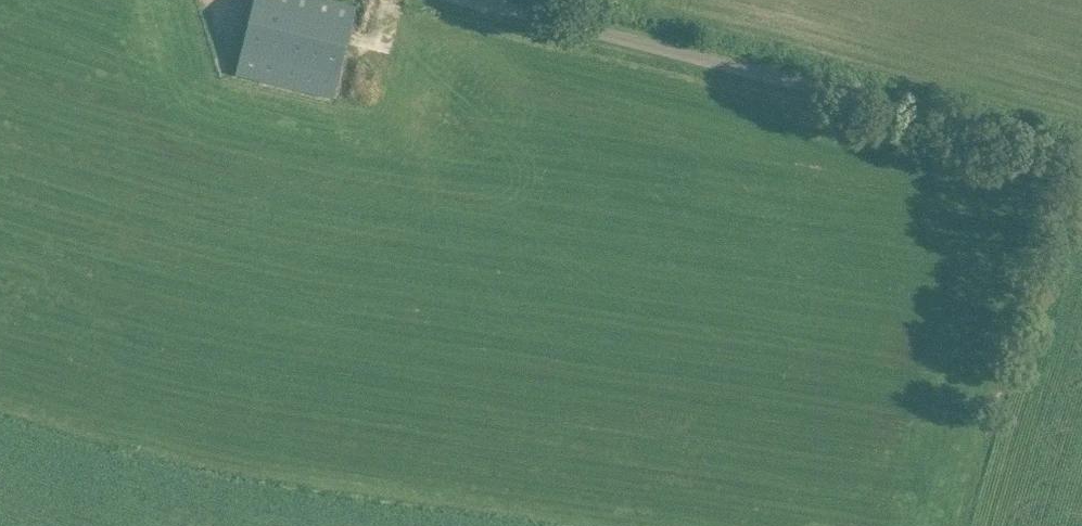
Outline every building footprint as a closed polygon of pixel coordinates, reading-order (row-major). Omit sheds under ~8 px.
[(351,28),(356,7),(328,0),(254,0),(235,74),(334,98),(351,28)]
